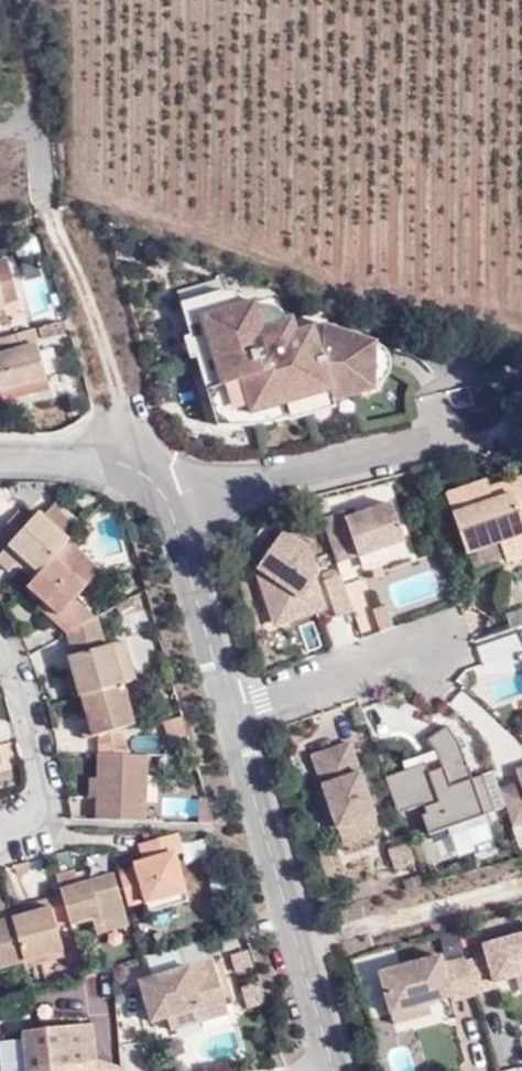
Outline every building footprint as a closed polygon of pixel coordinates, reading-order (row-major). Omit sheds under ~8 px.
[(0,261),(0,288),(4,303),(20,299),(8,259),(0,261)] [(36,323),(62,316),(50,272),(24,279),(36,323)] [(196,349),(214,409),(247,399),(249,403),(285,392),(288,401),(332,388),(333,393),(351,387),(350,385),(348,377),(371,370),(362,342),(366,332),(322,318),(294,326),(290,312),(284,314),(262,321),(256,299),(254,294),(244,297),(228,302),(223,286),(222,283),(180,296),(190,330),(199,327),(205,346),(196,349)] [(228,285),(223,286),(228,302),(244,297),(242,293),(239,289),(236,287),(231,285),(228,285)] [(256,299),(262,321),(284,314),(283,310),(280,306),(275,301),(268,298),(261,298),(256,299)] [(5,335),(10,351),(0,354),(0,389),(4,388),(5,391),(52,379),(37,326),(5,335)] [(199,327),(190,330),(184,331),(190,351),(196,349),(205,346),(199,327)] [(348,377),(350,385),(374,378),(378,377),(384,371),(388,366),(390,359),(389,351),(387,345),(383,340),(377,336),(366,332),(362,342),(371,370),(348,377)] [(52,379),(5,391),(7,399),(54,385),(52,379)] [(332,388),(288,401),(291,412),(335,399),(333,393),(332,388)] [(247,399),(214,409),(216,419),(253,418),(251,412),(288,401),(285,392),(249,403),(247,399)] [(447,493),(453,513),(451,514),(470,569),(494,561),(498,572),(521,564),(521,477),(487,489),(484,480),(447,493)] [(341,511),(320,518),(333,555),(353,547),(356,556),(402,540),(390,503),(344,519),(341,511)] [(71,539),(80,528),(52,505),(43,515),(71,539)] [(71,539),(43,515),(39,511),(31,519),(19,510),(0,531),(0,534),(10,542),(0,552),(0,560),(11,569),(14,566),(24,555),(41,571),(60,551),(71,539)] [(255,568),(270,579),(263,589),(269,607),(286,618),(320,607),(312,582),(309,580),(300,574),(310,559),(307,548),(282,530),(255,568)] [(104,567),(71,539),(60,551),(77,567),(91,580),(104,567)] [(408,556),(402,540),(356,556),(362,571),(408,556)] [(70,632),(98,616),(75,596),(86,584),(73,573),(77,567),(60,551),(41,571),(31,582),(29,585),(45,599),(60,612),(55,619),(70,632)] [(14,566),(31,582),(41,571),(24,555),(14,566)] [(315,572),(310,559),(300,574),(309,580),(315,572)] [(325,609),(313,575),(309,580),(312,582),(320,607),(286,618),(269,607),(263,589),(270,579),(255,568),(250,564),(272,628),(325,609)] [(73,573),(86,584),(91,580),(77,567),(73,573)] [(352,610),(339,574),(322,580),(335,617),(352,610)] [(39,605),(55,619),(60,612),(45,599),(39,605)] [(105,640),(98,616),(70,632),(75,649),(105,640)] [(124,683),(137,679),(125,641),(112,644),(124,683)] [(82,695),(124,683),(112,644),(71,656),(77,676),(82,695)] [(75,697),(82,695),(77,676),(70,678),(75,697)] [(136,724),(124,683),(82,695),(89,718),(81,720),(87,738),(93,736),(119,729),(136,724)] [(406,765),(384,773),(397,809),(424,800),(427,808),(422,810),(429,830),(448,823),(485,810),(495,806),(482,770),(472,774),(459,737),(447,721),(427,734),(436,746),(439,753),(442,763),(429,768),(426,758),(406,765)] [(119,729),(93,736),(96,753),(128,754),(119,729)] [(406,765),(426,758),(439,753),(436,746),(403,757),(406,765)] [(350,747),(312,760),(337,832),(375,819),(350,747)] [(143,821),(146,754),(128,754),(96,753),(95,778),(94,799),(93,820),(143,821)] [(493,766),(482,770),(495,806),(505,803),(500,788),(493,766)] [(517,768),(521,781),(500,788),(505,803),(513,824),(521,821),(521,767),(517,768)] [(94,799),(95,778),(86,777),(85,799),(94,799)] [(488,818),(485,810),(448,823),(451,831),(488,818)] [(378,830),(375,819),(337,832),(341,843),(378,830)] [(138,869),(122,875),(131,905),(147,901),(148,905),(188,894),(178,856),(184,855),(179,836),(142,846),(147,864),(149,871),(139,873),(138,869)] [(137,866),(138,869),(139,873),(149,871),(147,864),(137,866)] [(77,873),(60,878),(74,925),(94,919),(97,926),(128,917),(117,876),(95,883),(81,886),(79,881),(77,873)] [(92,877),(79,881),(81,886),(95,883),(92,877)] [(188,894),(148,905),(152,914),(190,903),(188,894)] [(13,919),(25,962),(65,952),(50,900),(31,905),(34,914),(13,919)] [(128,917),(97,926),(100,934),(131,926),(128,917)] [(13,918),(0,921),(0,968),(25,962),(13,919),(13,918)] [(475,991),(494,986),(493,981),(521,973),(521,933),(481,944),(484,955),(467,959),(475,991)] [(472,994),(462,957),(441,963),(439,955),(377,972),(389,1012),(426,1002),(448,995),(449,1000),(472,994)] [(211,958),(138,980),(142,994),(147,992),(149,999),(144,1001),(150,1021),(198,1006),(202,1019),(227,1012),(211,958)] [(467,959),(463,961),(472,993),(475,991),(467,959)] [(429,1013),(426,1002),(389,1012),(391,1023),(429,1013)] [(94,1027),(93,1024),(25,1030),(27,1053),(28,1070),(98,1070),(94,1027)] [(121,1054),(114,1054),(111,1025),(94,1027),(98,1070),(122,1070),(121,1054)] [(27,1053),(10,1055),(11,1070),(28,1070),(27,1053)]
